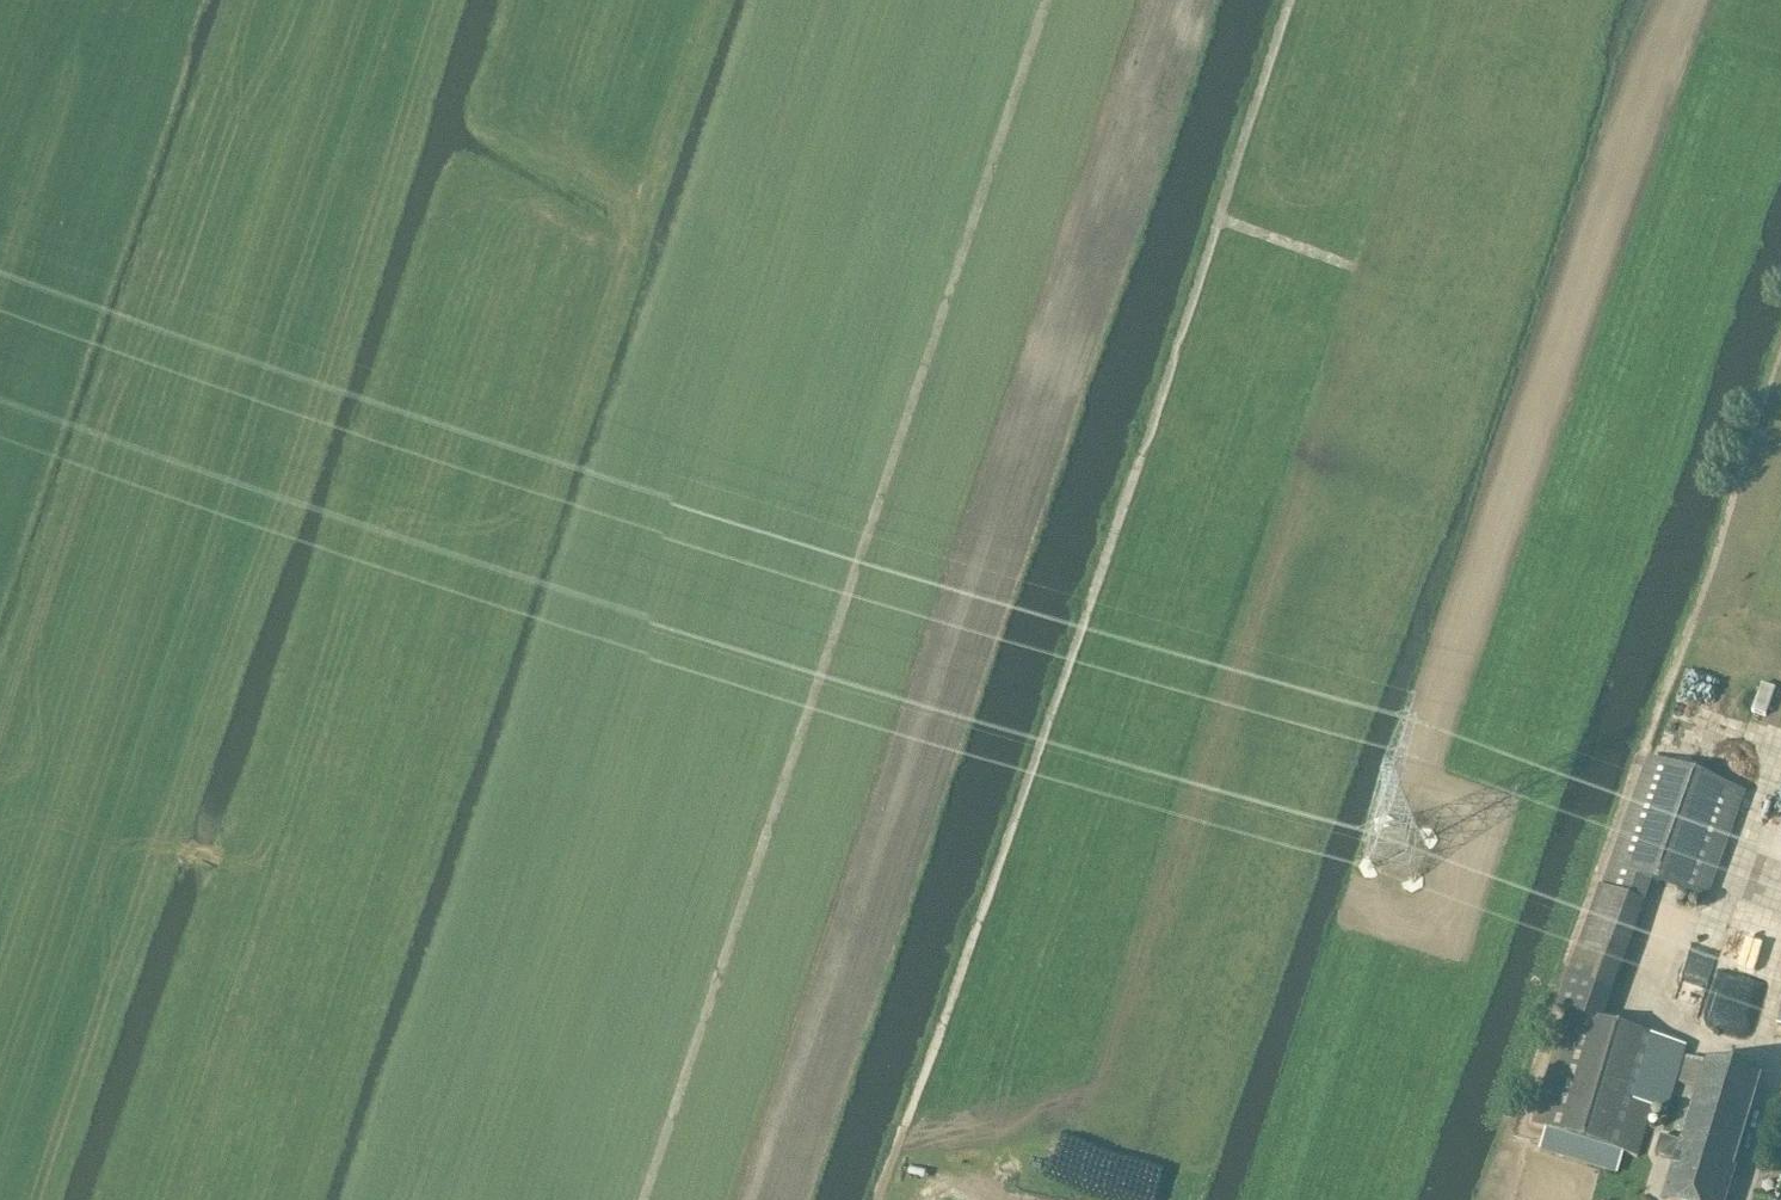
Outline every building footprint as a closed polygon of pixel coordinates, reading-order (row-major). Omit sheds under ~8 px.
[(1652,759),(1613,867),(1652,882),(1702,900),(1741,792),(1652,759)] [(1533,1125),(1547,1129),(1541,1148),(1618,1171),(1624,1153),(1638,1157),(1653,1107),(1666,1111),(1685,1047),(1568,1011),(1533,1125)] [(1758,1079),(1687,1057),(1679,1082),(1698,1087),(1682,1141),(1660,1134),(1654,1153),(1675,1160),(1663,1199),(1724,1199),(1726,1195),(1730,1194),(1734,1181),(1731,1178),(1733,1169),(1731,1168),(1758,1079)]
